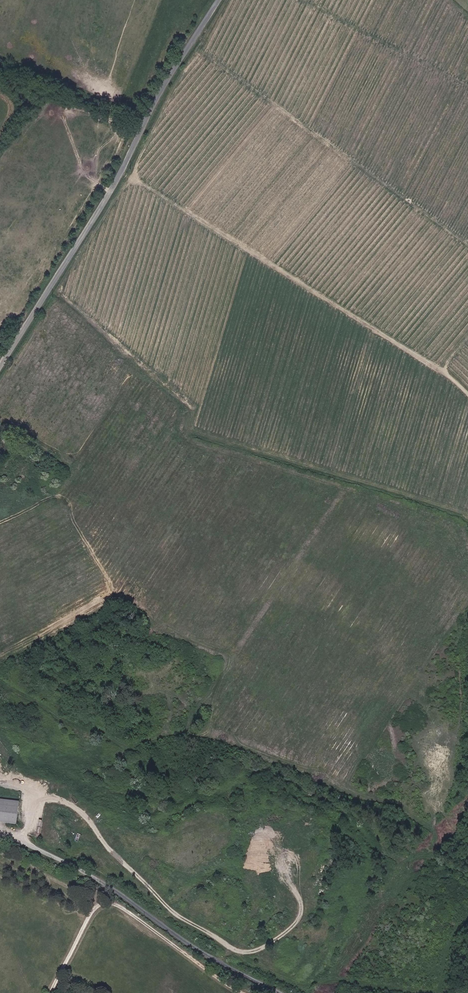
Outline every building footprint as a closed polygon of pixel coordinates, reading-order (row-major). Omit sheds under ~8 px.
[(18,816),(19,806),(20,802),(0,799),(0,817),(10,818),(18,819),(18,816)]
